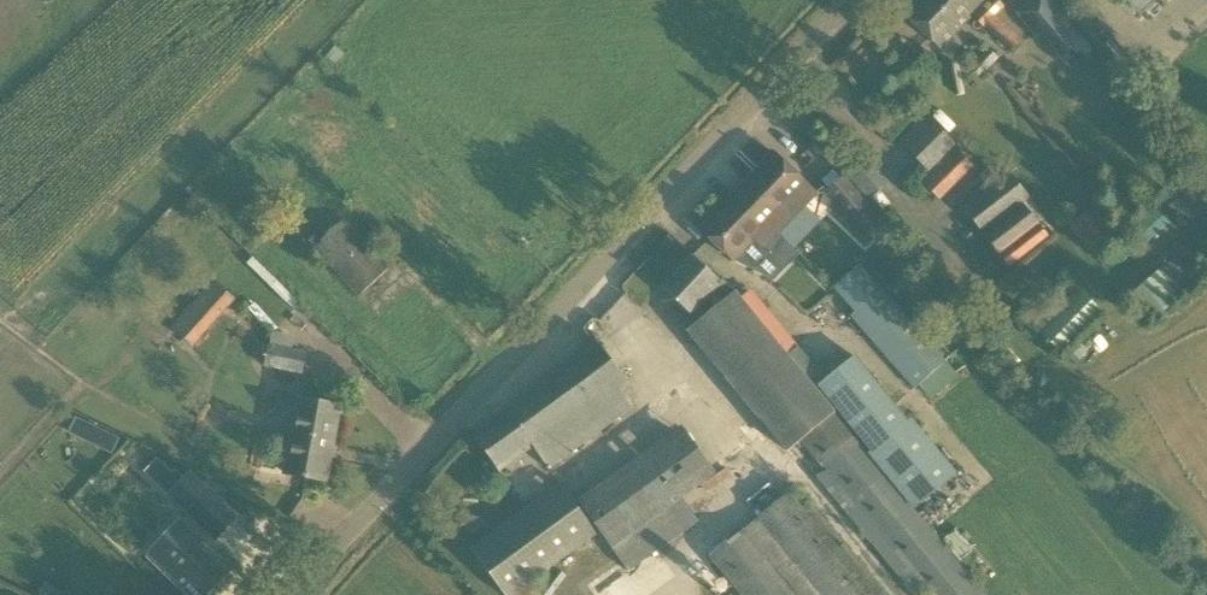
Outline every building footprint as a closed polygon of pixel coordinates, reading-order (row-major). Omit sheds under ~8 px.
[(903,14),(940,48),(956,30),(987,0),(915,0),(903,14)] [(1012,54),(1021,44),(994,18),(1004,8),(995,0),(990,0),(973,19),(1012,54)] [(1052,0),(1034,0),(1016,15),(1035,38),(1041,33),(1069,67),(1092,48),(1052,0)] [(986,48),(974,61),(978,64),(974,69),(981,75),(986,69),(989,71),(999,59),(986,48)] [(935,110),(943,131),(963,124),(954,103),(935,110)] [(973,167),(926,117),(899,143),(928,173),(920,181),(939,200),(973,167)] [(774,153),(745,183),(778,215),(768,225),(779,236),(818,195),(807,185),(791,170),(774,153)] [(870,166),(851,180),(866,199),(884,184),(870,166)] [(964,208),(983,234),(1001,257),(1009,251),(1017,261),(1042,241),(1034,230),(1017,209),(1030,199),(1011,173),(992,187),(964,208)] [(882,224),(843,178),(826,192),(865,238),(882,224)] [(745,183),(701,229),(734,261),(754,240),(784,269),(798,254),(793,249),(782,239),(779,236),(768,225),(778,215),(745,183)] [(1093,206),(1070,227),(1090,249),(1114,228),(1093,206)] [(1140,248),(1168,221),(1157,209),(1129,235),(1140,248)] [(343,221),(328,235),(322,228),(308,241),(315,248),(360,296),(388,269),(343,221)] [(691,326),(685,331),(785,454),(799,443),(911,578),(902,586),(910,594),(923,594),(925,593),(926,594),(982,594),(867,456),(833,415),(735,292),(722,288),(724,285),(708,271),(691,254),(659,286),(677,303),(693,318),(688,322),(691,326)] [(1158,271),(1128,297),(1150,323),(1180,297),(1158,271)] [(193,348),(219,316),(234,298),(214,279),(198,299),(197,298),(171,330),(193,348)] [(854,317),(912,387),(917,383),(944,361),(885,290),(854,317)] [(1080,292),(1041,334),(1065,357),(1105,315),(1080,292)] [(269,344),(268,346),(263,344),(258,362),(302,374),(307,354),(269,344)] [(624,387),(609,366),(595,347),(473,436),(487,455),(499,472),(532,448),(543,463),(550,470),(621,418),(633,409),(620,390),(624,387)] [(906,421),(855,356),(819,384),(873,452),(906,421)] [(285,473),(326,481),(340,407),(299,399),(285,473)] [(579,501),(624,569),(695,522),(676,494),(709,472),(683,433),(579,501)] [(190,472),(168,495),(195,521),(217,498),(216,498),(199,480),(190,472)] [(560,487),(471,550),(503,594),(512,594),(595,536),(560,487)] [(788,496),(757,522),(742,534),(711,560),(740,594),(871,594),(788,496)] [(153,561),(154,562),(155,561),(164,570),(164,571),(165,572),(165,571),(175,580),(174,581),(175,581),(183,588),(182,588),(183,589),(184,588),(191,594),(206,594),(213,587),(214,587),(215,586),(214,586),(228,572),(229,571),(230,572),(231,571),(231,570),(230,569),(230,570),(220,560),(220,559),(219,560),(201,543),(201,542),(200,542),(178,521),(178,520),(177,521),(177,520),(176,521),(176,522),(176,523),(166,534),(173,540),(154,560),(153,561)]
